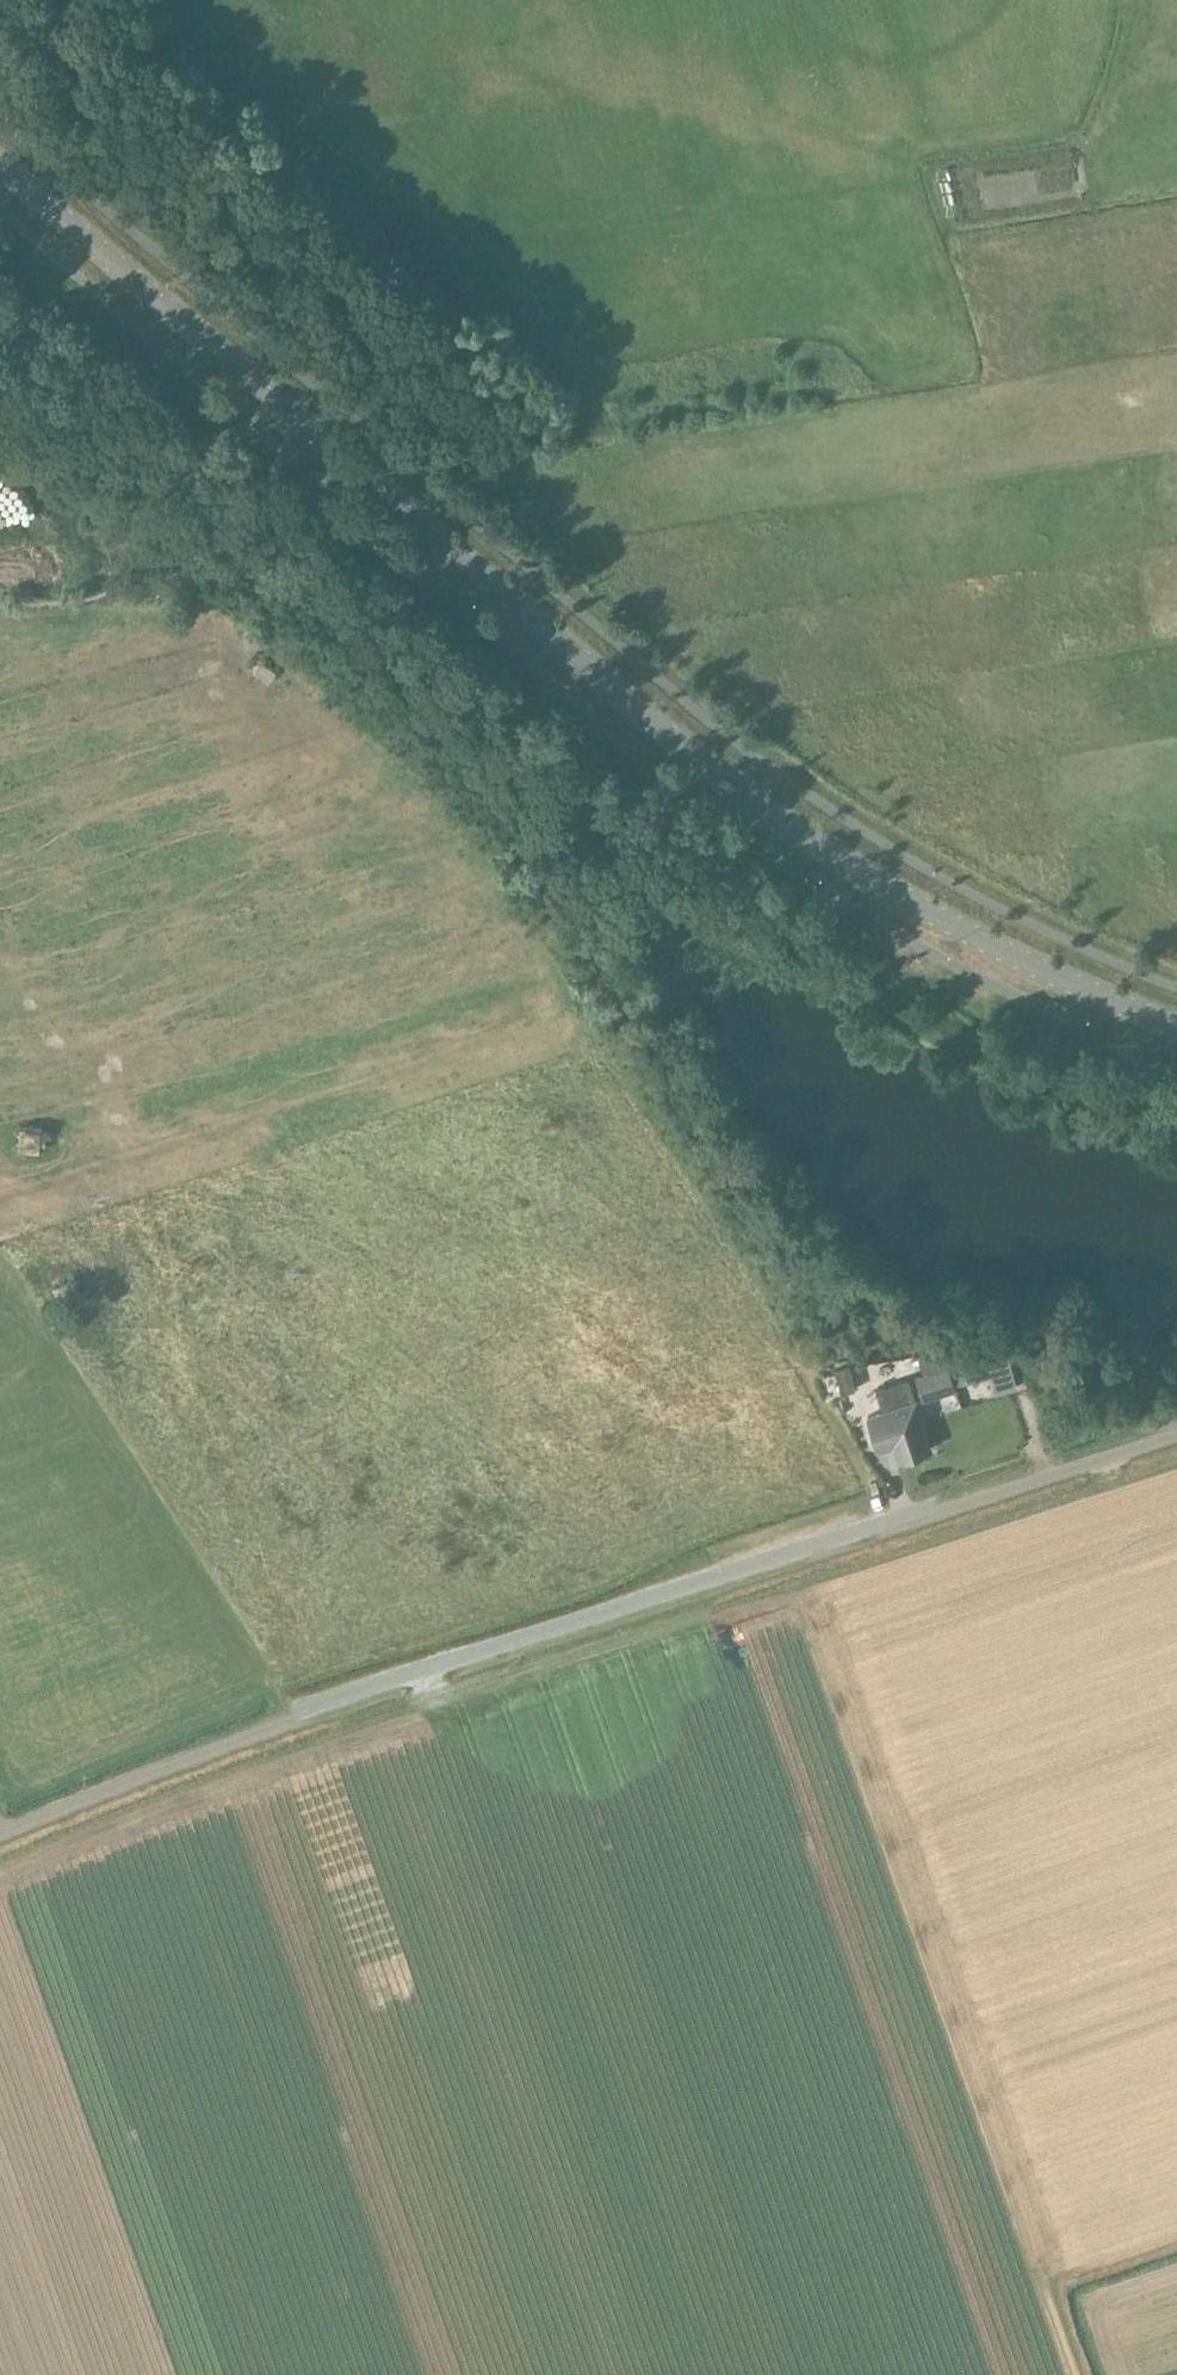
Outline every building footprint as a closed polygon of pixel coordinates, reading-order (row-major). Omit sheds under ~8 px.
[(19,1131),(19,1155),(40,1155),(40,1131),(19,1131)] [(996,1392),(1018,1386),(1008,1349),(916,1375),(923,1398),(956,1388),(955,1382),(961,1380),(961,1381),(992,1374),(996,1392)] [(835,1366),(842,1391),(856,1387),(850,1363),(835,1366)] [(932,1447),(909,1378),(877,1388),(884,1410),(868,1415),(879,1448),(894,1443),(899,1458),(932,1447)]
